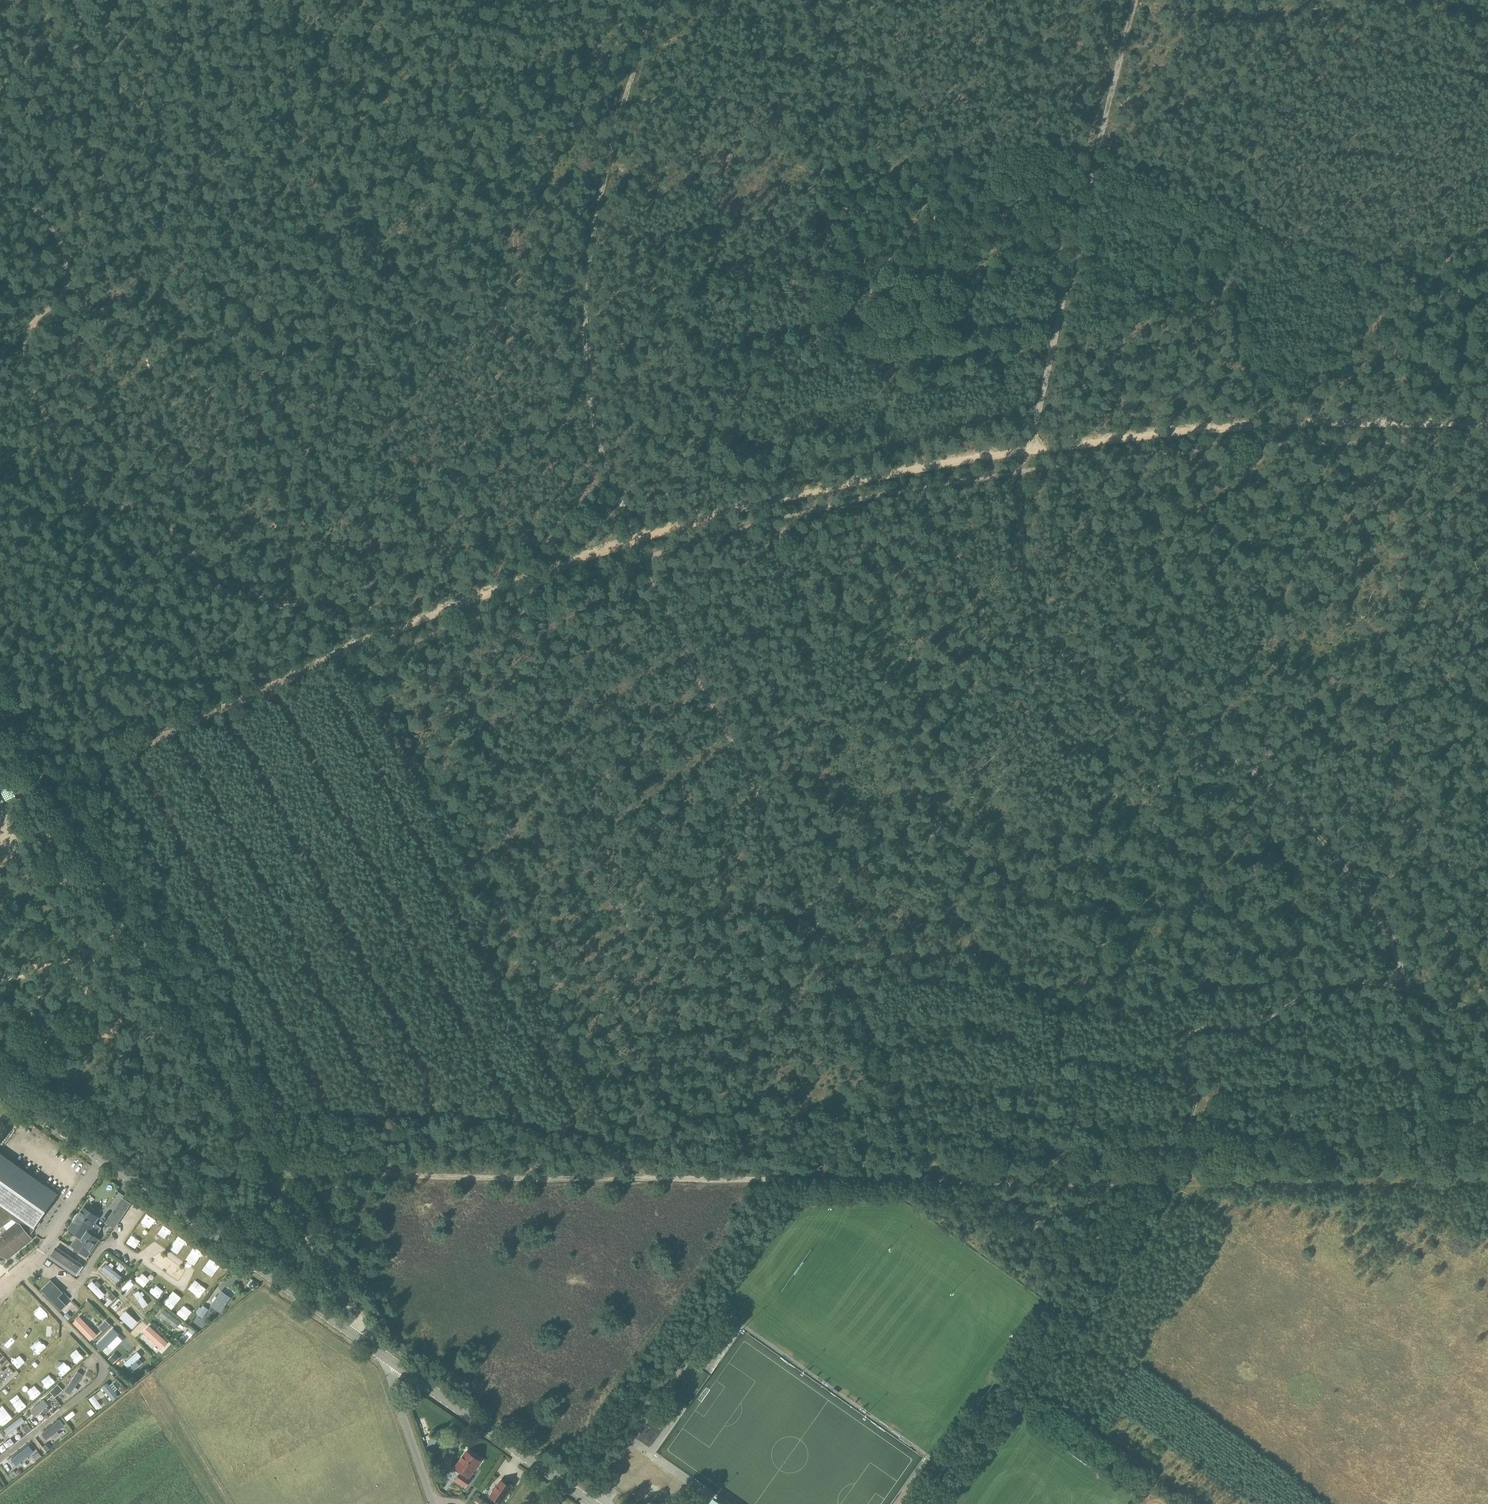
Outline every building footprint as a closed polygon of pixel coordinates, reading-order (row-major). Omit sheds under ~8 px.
[(57,1194),(0,1153),(0,1226),(1,1227),(12,1219),(17,1222),(0,1236),(0,1255),(7,1259),(32,1239),(28,1235),(57,1194)] [(103,1228),(94,1223),(98,1218),(84,1208),(69,1229),(80,1237),(73,1247),(87,1256),(99,1240),(96,1238),(103,1228)] [(113,1217),(108,1223),(114,1227),(119,1221),(113,1217)] [(144,1226),(142,1230),(150,1234),(152,1230),(144,1226)] [(65,1249),(71,1239),(66,1235),(59,1245),(65,1249)] [(130,1253),(135,1246),(131,1243),(126,1250),(130,1253)] [(75,1275),(82,1265),(56,1248),(50,1257),(75,1275)] [(106,1264),(102,1269),(118,1283),(122,1278),(106,1264)] [(208,1271),(215,1275),(218,1271),(211,1266),(208,1271)] [(66,1306),(59,1298),(64,1293),(52,1280),(41,1291),(61,1311),(66,1306)] [(98,1288),(101,1285),(97,1281),(94,1284),(92,1281),(88,1285),(100,1299),(105,1295),(98,1288)] [(138,1291),(134,1294),(143,1308),(148,1304),(142,1296),(144,1295),(142,1292),(140,1293),(138,1291)] [(230,1298),(221,1291),(211,1305),(212,1306),(208,1311),(213,1315),(218,1310),(220,1312),(230,1298)] [(202,1318),(208,1309),(203,1306),(197,1314),(202,1318)] [(161,1312),(160,1316),(170,1323),(168,1327),(171,1330),(174,1327),(176,1328),(180,1322),(164,1310),(161,1312)] [(131,1329),(138,1322),(126,1311),(120,1318),(131,1329)] [(90,1341),(97,1335),(80,1317),(73,1323),(90,1341)] [(141,1331),(138,1335),(147,1345),(151,1341),(148,1338),(151,1335),(147,1330),(144,1334),(141,1331)] [(106,1343),(101,1347),(102,1347),(113,1360),(114,1360),(118,1356),(106,1343)] [(138,1359),(141,1356),(137,1352),(124,1363),(128,1368),(132,1372),(139,1365),(138,1364),(140,1361),(138,1359)] [(77,1357),(70,1363),(77,1371),(84,1365),(77,1357)] [(13,1373),(8,1367),(0,1374),(0,1385),(13,1373)] [(74,1387),(82,1375),(77,1372),(64,1391),(69,1394),(71,1391),(74,1393),(77,1389),(74,1387)] [(45,1377),(36,1385),(46,1397),(55,1389),(45,1377)] [(106,1383),(101,1388),(112,1400),(117,1396),(106,1383)] [(57,1390),(48,1398),(53,1404),(62,1397),(57,1390)] [(96,1400),(99,1398),(96,1394),(89,1399),(96,1409),(101,1406),(96,1400)] [(43,1400),(30,1411),(34,1417),(42,1410),(45,1413),(49,1410),(46,1407),(48,1406),(43,1400)] [(17,1402),(10,1407),(18,1420),(26,1415),(17,1402)] [(80,1404),(69,1413),(72,1417),(78,1413),(80,1415),(83,1412),(81,1410),(84,1409),(80,1404)] [(12,1425),(5,1417),(0,1422),(0,1427),(5,1432),(12,1425)] [(59,1420),(41,1434),(46,1440),(63,1426),(59,1420)] [(12,1426),(3,1435),(7,1438),(10,1440),(13,1436),(11,1434),(16,1430),(12,1426)] [(33,1453),(28,1446),(10,1460),(15,1467),(33,1453)] [(461,1471),(455,1480),(466,1488),(471,1480),(468,1478),(469,1476),(480,1461),(466,1452),(455,1467),(461,1471)] [(500,1503),(511,1487),(501,1480),(490,1496),(500,1503)]
